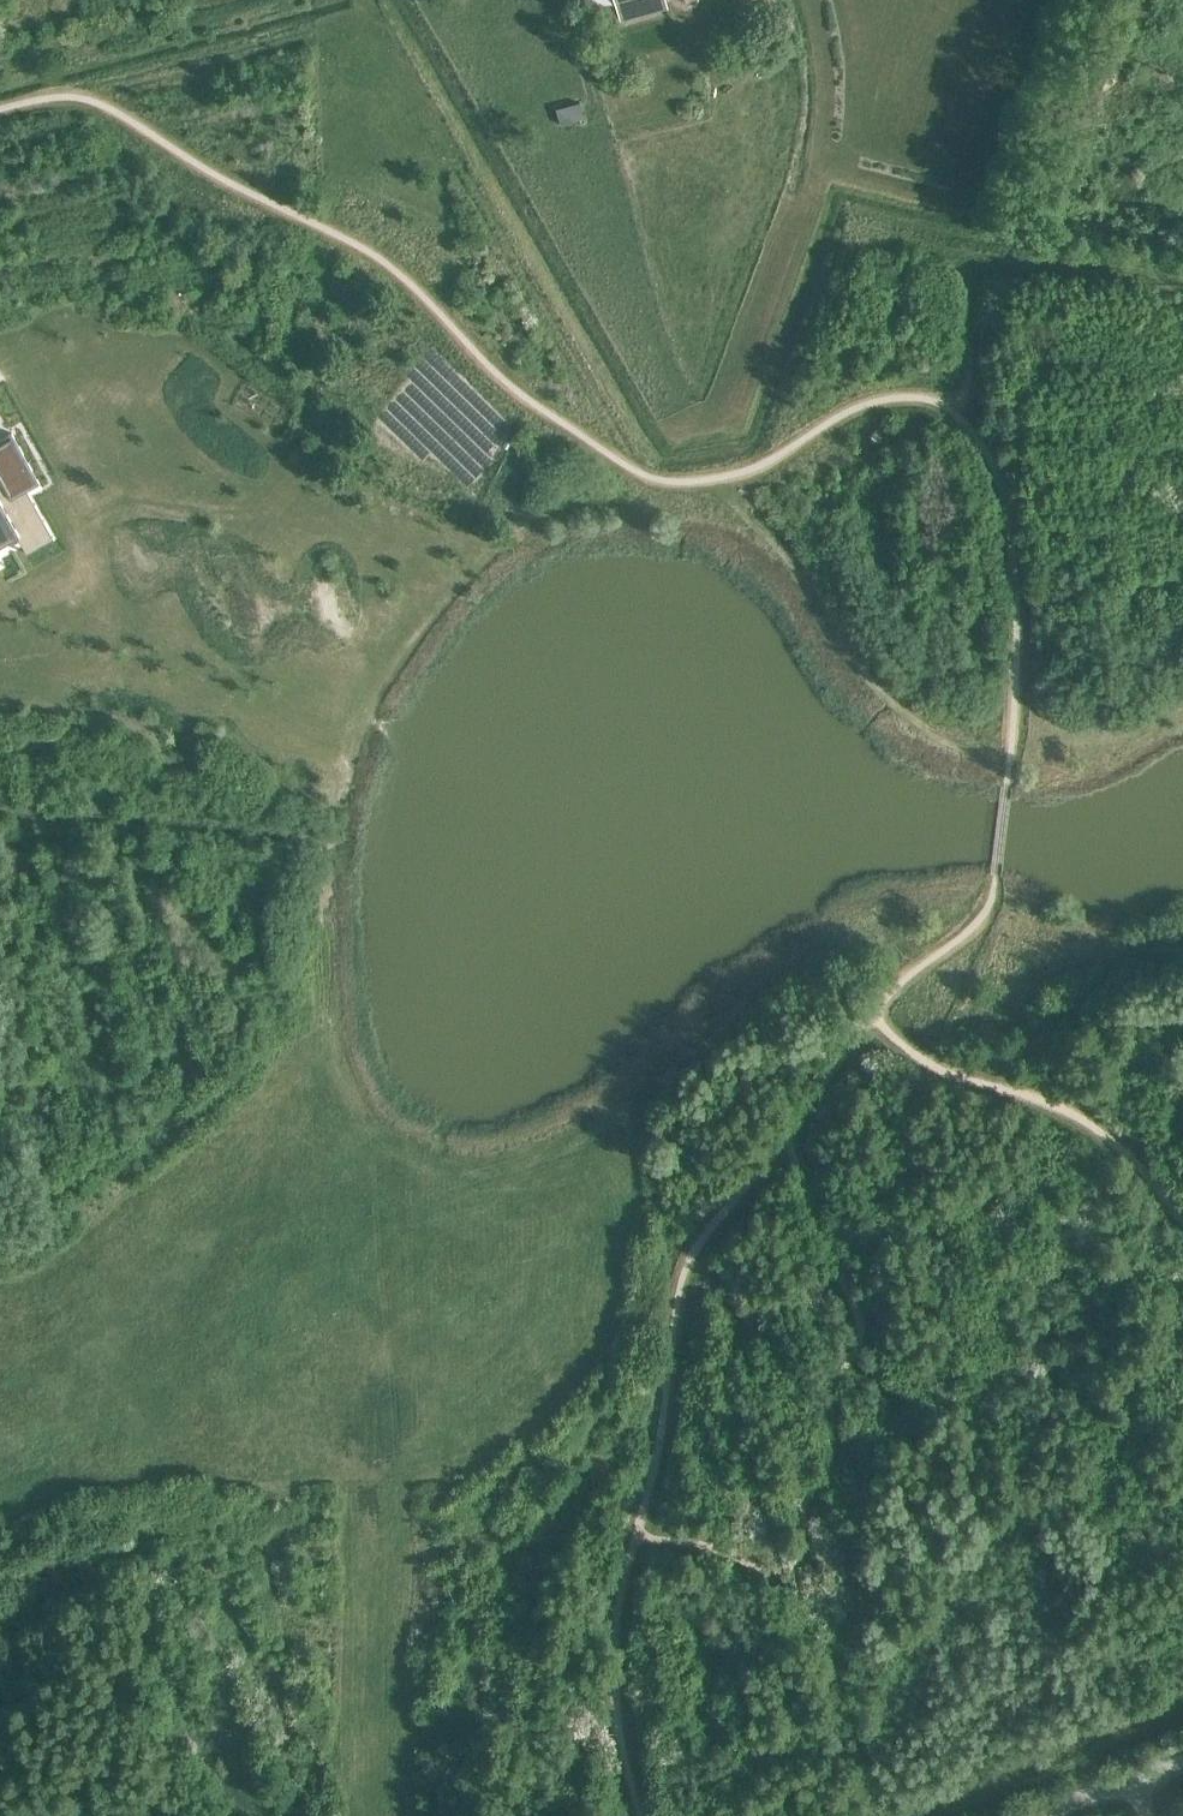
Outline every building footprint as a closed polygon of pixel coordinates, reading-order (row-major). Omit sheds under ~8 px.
[(589,10),(616,2),(621,19),(666,6),(664,0),(586,0),(589,10)] [(18,529),(0,495),(0,539),(18,529)]
